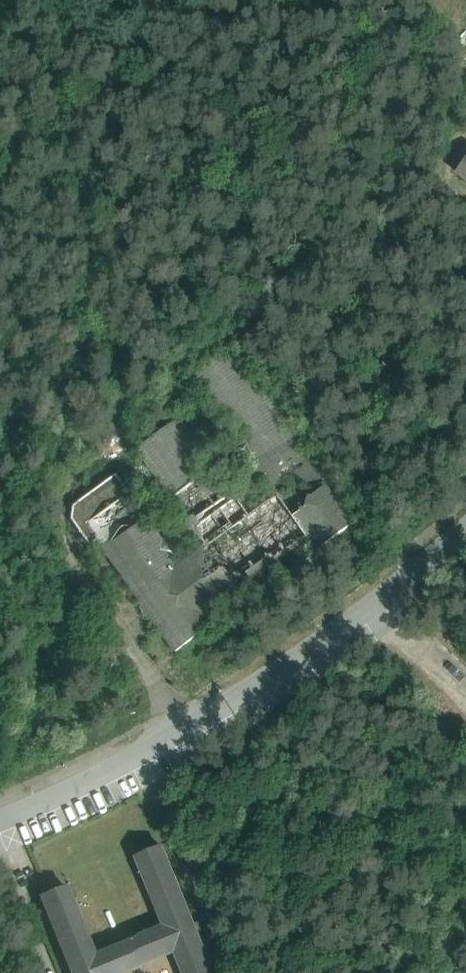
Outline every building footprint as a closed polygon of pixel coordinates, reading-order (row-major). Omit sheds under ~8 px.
[(458,173),(465,179),(465,162),(458,173)] [(359,521),(233,345),(190,376),(308,539),(317,551),(359,521)] [(233,493),(180,420),(162,396),(153,402),(171,427),(138,450),(190,523),(233,493)] [(190,523),(163,543),(211,609),(308,539),(260,473),(233,493),(190,523)] [(114,475),(71,506),(70,520),(88,545),(96,540),(139,510),(114,475)] [(163,543),(139,510),(96,540),(177,652),(219,621),(211,609),(163,543)] [(65,887),(40,897),(68,964),(67,965),(70,972),(125,972),(176,952),(185,972),(213,972),(202,945),(203,944),(191,914),(190,915),(162,847),(137,857),(166,927),(94,957),(65,887)] [(223,906),(214,909),(221,927),(230,923),(223,906)]
